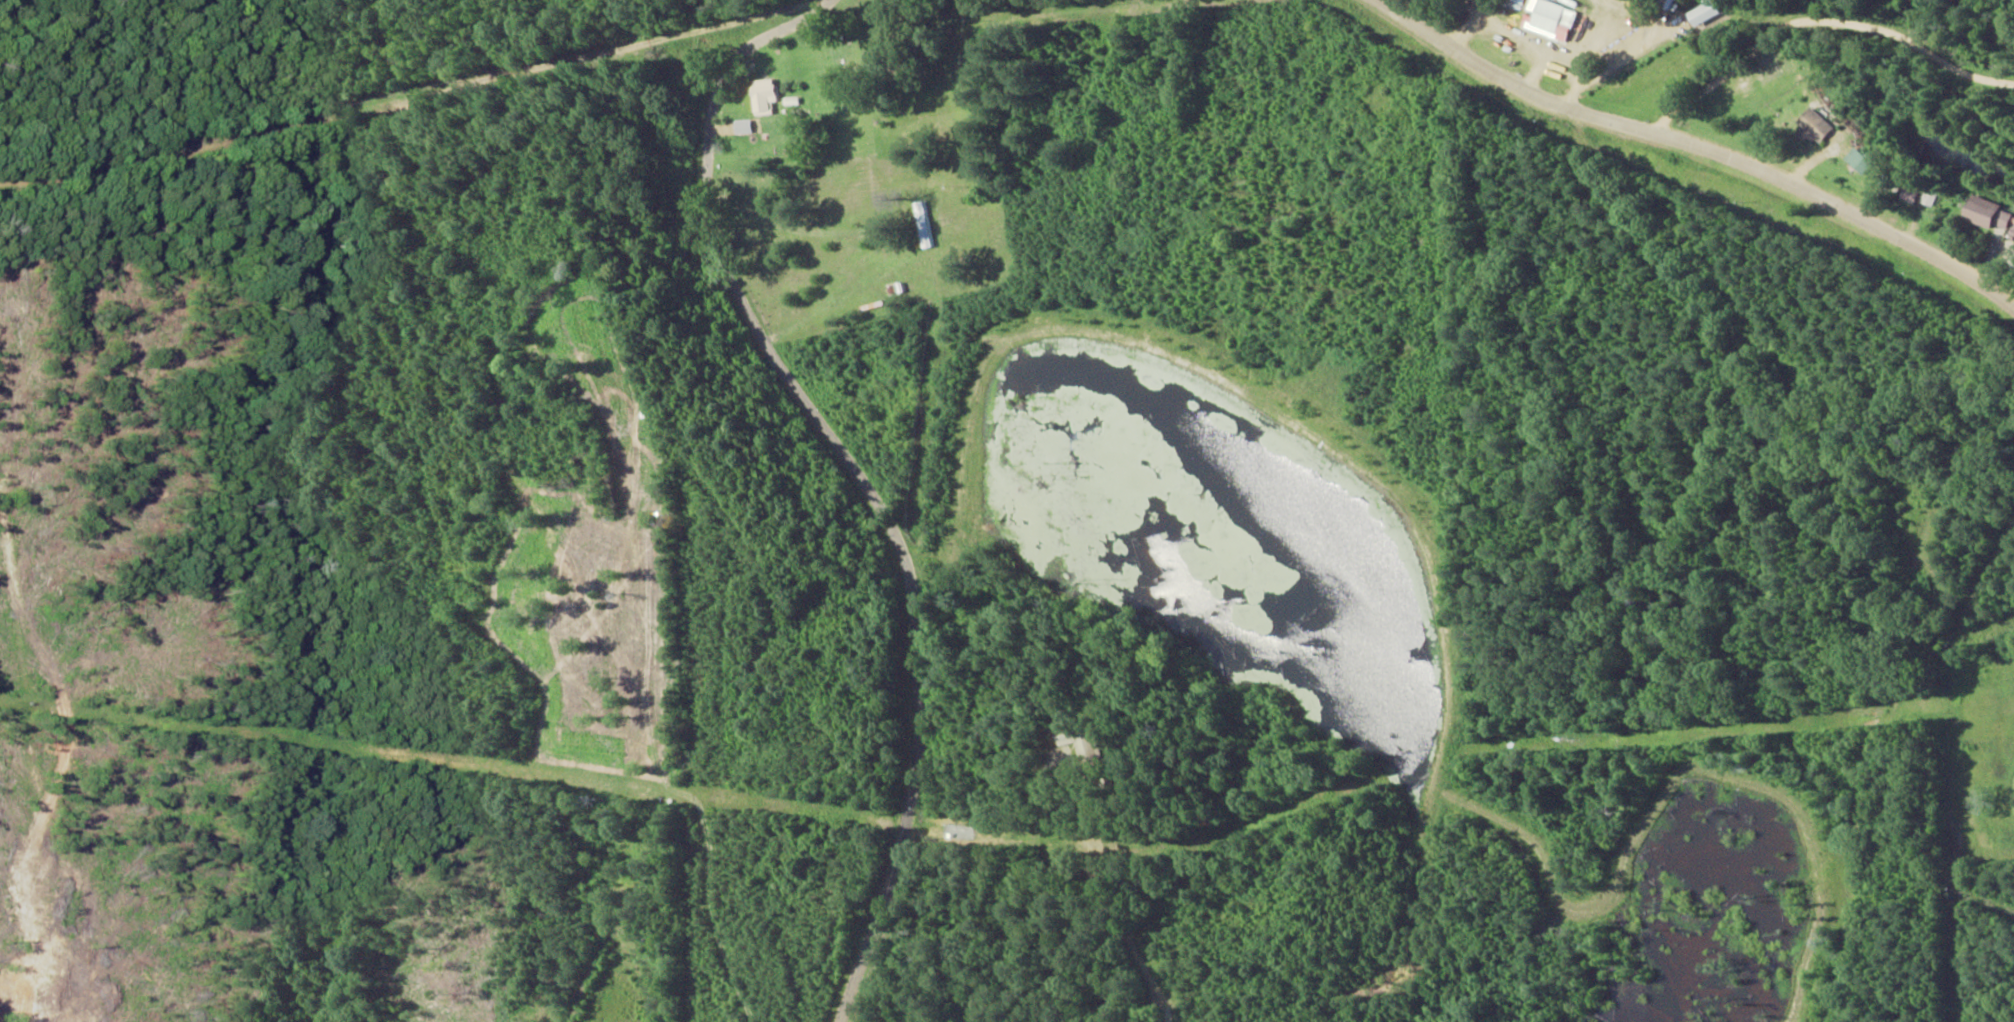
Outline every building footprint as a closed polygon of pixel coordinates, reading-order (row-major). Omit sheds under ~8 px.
[(1554,0),(1529,0),(1525,13),(1522,13),(1518,28),(1566,43),(1576,10),(1553,3),(1554,0)] [(1684,13),(1690,27),(1718,16),(1713,1),(1684,13)] [(777,114),(776,101),(782,101),(781,79),(759,79),(760,115),(777,114)] [(1803,142),(1807,139),(1816,147),(1834,128),(1810,106),(1796,121),(1803,127),(1795,135),(1803,142)] [(739,133),(756,132),(755,119),(738,119),(739,133)] [(1843,160),(1863,175),(1873,162),(1853,147),(1843,160)]
